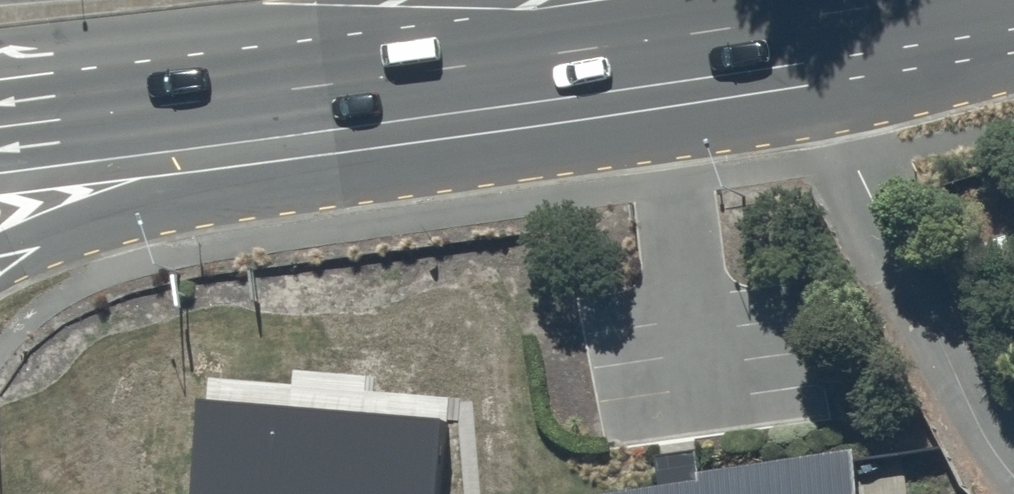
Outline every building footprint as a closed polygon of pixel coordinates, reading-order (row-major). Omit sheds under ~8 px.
[(194,398),(187,493),(437,493),(443,417),(194,398)] [(704,480),(701,459),(659,465),(663,493),(863,493),(858,457),(704,480)]
